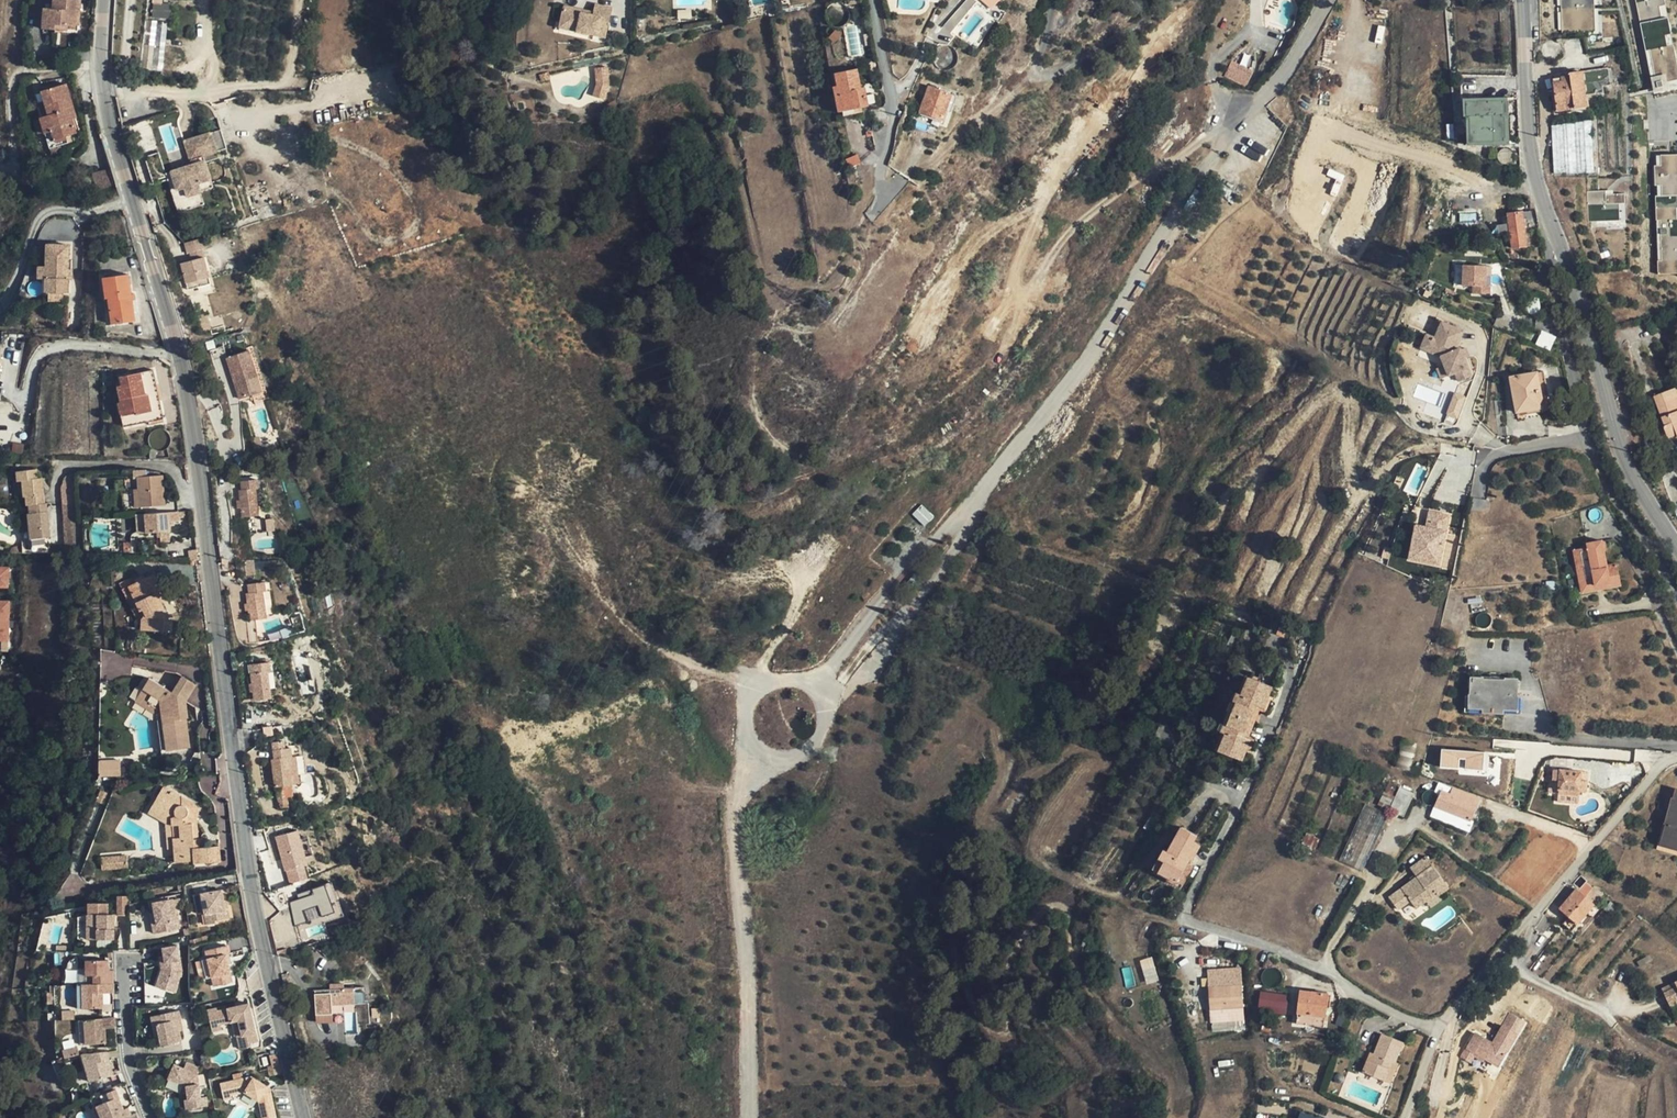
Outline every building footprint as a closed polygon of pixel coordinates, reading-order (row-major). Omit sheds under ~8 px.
[(80,11),(80,0),(53,0),(53,8),(44,8),(43,21),(51,21),(51,30),(67,31),(67,29),(67,26),(78,27),(79,16),(76,16),(76,11),(80,11)] [(1564,32),(1596,31),(1595,0),(1563,0),(1564,32)] [(1667,0),(1638,0),(1656,93),(1676,89),(1676,50),(1667,0)] [(564,6),(560,24),(578,27),(577,31),(606,37),(612,9),(594,4),(593,12),(564,6)] [(51,21),(43,21),(43,29),(51,30),(51,21)] [(1242,69),(1248,58),(1240,54),(1234,65),(1242,69)] [(1260,65),(1248,58),(1242,69),(1254,76),(1260,65)] [(606,67),(595,68),(596,84),(592,95),(604,100),(609,83),(606,67)] [(1560,77),(1561,82),(1554,82),(1557,112),(1587,108),(1586,96),(1602,94),(1601,87),(1610,85),(1608,68),(1568,74),(1569,76),(1560,77)] [(835,73),(843,111),(868,106),(864,88),(861,89),(857,69),(835,73)] [(41,91),(44,102),(48,115),(42,117),(41,117),(41,118),(45,132),(50,149),(61,145),(68,143),(66,136),(76,133),(72,120),(76,118),(66,84),(41,91)] [(929,85),(919,112),(942,120),(951,94),(929,85)] [(1469,144),(1482,144),(1481,117),(1504,117),(1503,101),(1466,102),(1466,117),(1468,118),(1469,144)] [(42,117),(48,115),(44,102),(38,104),(42,117)] [(869,111),(868,106),(843,111),(844,116),(869,111)] [(1506,144),(1505,117),(1504,117),(1481,117),(1482,144),(1506,144)] [(39,134),(45,132),(41,118),(35,120),(39,134)] [(827,129),(838,127),(836,118),(826,120),(827,129)] [(1552,127),(1552,136),(1591,132),(1590,122),(1552,127)] [(1592,170),(1591,132),(1552,136),(1554,179),(1592,170)] [(218,147),(215,134),(188,142),(194,161),(207,157),(205,151),(218,147)] [(63,152),(61,145),(50,149),(51,155),(63,152)] [(218,147),(205,151),(207,157),(220,154),(218,147)] [(148,155),(155,183),(170,179),(168,173),(163,152),(148,155)] [(845,159),(849,168),(861,163),(857,154),(845,159)] [(1656,156),(1661,272),(1676,272),(1676,155),(1656,156)] [(207,157),(194,161),(195,166),(168,173),(170,179),(179,213),(206,206),(202,192),(189,196),(184,180),(211,173),(207,157)] [(111,168),(92,173),(97,190),(116,184),(114,179),(111,168)] [(211,173),(184,180),(189,196),(202,192),(215,189),(211,173)] [(1626,218),(1626,193),(1607,194),(1607,191),(1590,191),(1590,219),(1626,218)] [(1526,248),(1521,212),(1506,214),(1512,250),(1526,248)] [(202,239),(185,243),(187,253),(189,252),(201,249),(204,248),(202,239)] [(49,293),(63,293),(68,293),(68,278),(68,270),(69,245),(46,245),(46,266),(46,279),(45,293),(49,293)] [(201,249),(189,252),(191,259),(203,257),(201,249)] [(203,257),(181,262),(185,282),(208,276),(203,257)] [(1478,276),(1478,268),(1460,268),(1461,288),(1471,288),(1472,295),(1488,295),(1488,287),(1484,287),(1484,276),(1478,276)] [(109,298),(111,313),(120,312),(121,323),(135,321),(132,300),(131,294),(128,274),(103,277),(106,298),(109,298)] [(208,276),(185,282),(187,288),(210,283),(208,276)] [(63,301),(63,293),(49,293),(48,300),(63,301)] [(120,312),(111,313),(112,324),(121,323),(120,312)] [(1458,380),(1471,375),(1465,357),(1462,348),(1461,347),(1457,346),(1465,330),(1444,320),(1437,336),(1428,332),(1422,345),(1441,354),(1445,363),(1448,374),(1455,371),(1458,380)] [(1542,334),(1536,347),(1549,352),(1551,346),(1549,337),(1542,334)] [(249,349),(226,356),(239,398),(262,391),(249,349)] [(1441,376),(1448,374),(1445,363),(1437,366),(1441,376)] [(119,402),(124,427),(164,419),(153,369),(120,376),(122,385),(118,386),(121,402),(119,402)] [(1539,372),(1512,377),(1519,414),(1546,409),(1539,372)] [(1663,394),(1655,397),(1665,426),(1663,427),(1667,437),(1676,434),(1676,437),(1676,397),(1674,389),(1663,394)] [(246,468),(237,471),(238,478),(246,476),(246,468)] [(24,497),(26,497),(43,495),(42,487),(39,487),(38,483),(41,482),(41,478),(37,478),(35,470),(17,471),(18,481),(23,481),(24,497)] [(138,489),(139,507),(165,506),(163,475),(147,476),(146,470),(133,471),(134,479),(137,479),(138,489)] [(63,485),(70,490),(77,490),(76,473),(68,474),(67,475),(64,477),(63,480),(62,484),(63,485)] [(258,478),(241,480),(242,489),(240,490),(244,517),(260,515),(256,487),(259,487),(258,478)] [(1443,492),(1437,522),(1461,526),(1466,497),(1443,492)] [(44,504),(43,495),(26,497),(27,505),(29,505),(44,504)] [(49,538),(48,524),(45,525),(45,520),(48,520),(46,503),(44,504),(29,505),(30,513),(28,513),(31,540),(49,538)] [(78,504),(63,504),(64,515),(79,514),(78,504)] [(921,504),(916,510),(911,514),(925,528),(929,522),(936,517),(921,504)] [(160,540),(171,539),(169,521),(179,521),(178,511),(145,514),(147,533),(159,532),(160,540)] [(1418,573),(1432,526),(1420,522),(1405,569),(1418,573)] [(1459,533),(1461,526),(1437,522),(1436,528),(1459,533)] [(1609,579),(1620,577),(1617,565),(1607,567),(1602,542),(1588,545),(1588,548),(1574,551),(1580,586),(1595,583),(1596,587),(1610,584),(1609,579)] [(9,566),(0,566),(0,589),(10,589),(9,566)] [(915,573),(904,586),(909,590),(920,577),(915,573)] [(122,589),(126,598),(133,595),(140,609),(143,617),(142,619),(141,630),(171,632),(171,618),(168,618),(156,592),(161,590),(153,574),(122,589)] [(1621,586),(1620,577),(1609,579),(1610,584),(1596,587),(1595,583),(1580,586),(1582,595),(1621,586)] [(249,594),(246,594),(250,621),(266,619),(263,592),(266,591),(264,582),(248,584),(249,594)] [(266,591),(263,592),(266,619),(273,618),(270,591),(266,591)] [(133,595),(126,598),(133,612),(140,609),(133,595)] [(9,600),(0,600),(0,641),(10,641),(9,600)] [(268,663),(252,665),(253,674),(250,675),(254,702),(270,699),(267,672),(270,672),(268,663)] [(182,676),(172,692),(180,698),(186,702),(197,685),(182,676)] [(180,698),(172,692),(149,678),(143,688),(149,692),(149,705),(161,712),(164,711),(167,719),(163,721),(167,728),(164,730),(168,738),(165,740),(167,751),(181,749),(180,741),(188,740),(186,719),(185,711),(179,712),(176,704),(180,698)] [(1263,709),(1272,687),(1248,678),(1242,695),(1237,693),(1222,732),(1226,734),(1219,752),(1242,761),(1250,740),(1244,737),(1257,706),(1263,709)] [(1516,697),(1517,681),(1506,681),(1506,682),(1483,682),(1483,679),(1472,680),(1472,696),(1471,696),(1470,709),(1483,709),(1483,712),(1503,712),(1503,708),(1517,709),(1517,698),(1516,697)] [(149,692),(143,688),(135,701),(147,708),(149,705),(149,692)] [(185,711),(188,711),(186,702),(180,698),(176,704),(179,712),(185,711)] [(162,718),(161,712),(149,705),(147,708),(162,718)] [(1169,745),(1176,728),(1167,724),(1160,741),(1169,745)] [(180,741),(181,749),(190,748),(188,740),(180,741)] [(1442,748),(1442,770),(1489,772),(1490,750),(1442,748)] [(289,749),(273,751),(274,759),(271,760),(275,787),(291,785),(290,775),(296,774),(305,773),(303,755),(290,757),(289,749)] [(99,761),(99,775),(120,775),(120,760),(99,761)] [(1583,780),(1584,770),(1555,768),(1554,778),(1551,778),(1550,791),(1560,792),(1559,801),(1581,803),(1582,791),(1588,791),(1589,781),(1583,780)] [(187,808),(194,804),(163,786),(157,796),(161,799),(155,810),(172,819),(174,849),(175,862),(194,861),(194,864),(204,863),(203,848),(202,839),(197,839),(194,840),(191,816),(187,814),(188,813),(188,811),(187,808)] [(1400,788),(1396,797),(1384,793),(1379,805),(1404,816),(1413,794),(1400,788)] [(1435,810),(1471,822),(1479,800),(1451,791),(1449,797),(1441,794),(1435,810)] [(1676,791),(1675,801),(1672,800),(1665,824),(1669,825),(1662,844),(1676,849),(1676,791)] [(161,799),(157,796),(151,807),(155,810),(161,799)] [(196,806),(194,804),(187,808),(188,811),(188,813),(187,814),(191,816),(196,818),(197,816),(198,814),(198,812),(197,810),(197,808),(196,806)] [(1388,815),(1365,805),(1340,861),(1363,872),(1388,815)] [(155,810),(151,807),(148,813),(165,824),(172,819),(155,810)] [(1474,823),(1471,822),(1435,810),(1431,818),(1470,832),(1474,823)] [(172,819),(165,824),(167,849),(174,849),(172,819)] [(1164,849),(1159,859),(1164,861),(1158,873),(1177,883),(1182,874),(1188,863),(1190,858),(1194,860),(1201,846),(1194,842),(1198,836),(1182,828),(1170,851),(1164,849)] [(273,837),(288,884),(311,877),(296,830),(273,837)] [(1307,833),(1302,843),(1315,850),(1320,840),(1307,833)] [(203,848),(204,863),(220,862),(219,846),(203,848)] [(128,867),(127,856),(101,858),(102,870),(128,867)] [(1426,856),(1409,867),(1415,875),(1417,878),(1411,882),(1401,889),(1416,909),(1426,901),(1438,893),(1440,896),(1449,888),(1426,856)] [(1153,870),(1158,873),(1164,861),(1159,859),(1153,870)] [(1195,866),(1188,863),(1182,874),(1189,877),(1195,866)] [(1592,889),(1585,883),(1579,890),(1578,892),(1585,897),(1592,889)] [(287,898),(295,926),(339,913),(331,885),(287,898)] [(215,916),(215,920),(229,918),(227,905),(223,906),(222,901),(224,901),(222,890),(201,893),(204,912),(206,918),(215,916)] [(1593,904),(1585,897),(1578,892),(1575,890),(1560,909),(1561,911),(1577,925),(1593,904)] [(204,912),(201,893),(194,894),(197,913),(204,912)] [(1426,901),(1431,908),(1440,896),(1438,893),(1426,901)] [(125,915),(125,896),(117,896),(117,915),(125,915)] [(1442,900),(1440,896),(1431,908),(1442,900)] [(152,901),(154,911),(156,924),(160,923),(162,932),(180,928),(178,915),(176,916),(175,910),(173,898),(152,901)] [(1609,915),(1615,906),(1609,902),(1603,910),(1609,915)] [(1570,933),(1577,925),(1561,911),(1554,920),(1570,933)] [(91,914),(91,929),(97,929),(97,939),(114,939),(114,919),(111,919),(111,914),(91,914)] [(1542,934),(1554,920),(1546,914),(1535,927),(1542,934)] [(216,923),(215,920),(215,916),(206,918),(207,925),(216,923)] [(160,923),(156,924),(151,925),(153,933),(162,932),(160,923)] [(207,958),(212,977),(214,986),(233,982),(228,964),(227,958),(230,958),(227,944),(205,950),(207,958)] [(165,963),(161,963),(162,969),(156,987),(174,993),(182,971),(177,945),(162,948),(164,955),(165,963)] [(207,978),(212,977),(207,958),(202,960),(207,978)] [(93,975),(94,984),(109,984),(108,969),(108,960),(86,960),(86,975),(93,975)] [(1659,997),(1666,1010),(1674,1006),(1676,1004),(1676,981),(1667,987),(1669,992),(1659,997)] [(102,993),(113,993),(113,983),(109,984),(94,984),(83,984),(83,1009),(102,1008),(102,993)] [(314,991),(315,1015),(331,1015),(330,1006),(354,1005),(354,990),(339,990),(339,985),(332,986),(332,990),(314,991)] [(1242,1007),(1241,985),(1209,986),(1210,1009),(1242,1007)] [(1657,992),(1659,997),(1669,992),(1667,987),(1657,992)] [(1261,990),(1260,1006),(1289,1009),(1291,993),(1261,990)] [(1327,994),(1300,991),(1297,1023),(1324,1026),(1327,994)] [(242,1035),(237,1037),(240,1048),(251,1046),(251,1043),(258,1041),(249,1003),(227,1008),(218,1010),(217,1007),(207,1009),(212,1031),(222,1029),(221,1023),(233,1021),(239,1020),(242,1035)] [(156,1023),(159,1036),(161,1045),(181,1041),(179,1031),(178,1024),(182,1023),(179,1010),(151,1016),(152,1024),(156,1023)] [(1494,1042),(1478,1032),(1464,1056),(1472,1061),(1475,1055),(1485,1061),(1486,1059),(1500,1067),(1526,1022),(1511,1013),(1494,1042)] [(331,1015),(315,1015),(316,1023),(331,1023),(331,1015)] [(104,1027),(115,1027),(114,1017),(84,1020),(86,1044),(106,1043),(104,1027)] [(233,1021),(237,1037),(242,1035),(239,1020),(233,1021)] [(1395,1063),(1403,1041),(1383,1034),(1376,1054),(1371,1052),(1363,1073),(1386,1081),(1393,1062),(1395,1063)] [(65,1057),(80,1054),(78,1046),(64,1049),(65,1057)] [(107,1052),(81,1054),(89,1082),(113,1075),(107,1052)] [(281,1073),(277,1054),(269,1055),(272,1065),(272,1066),(272,1067),(271,1068),(269,1068),(267,1069),(269,1076),(272,1075),(281,1073)] [(187,1087),(187,1094),(188,1099),(184,1100),(186,1109),(208,1106),(207,1097),(201,1098),(197,1075),(200,1068),(186,1062),(184,1069),(174,1064),(172,1068),(168,1079),(183,1086),(187,1087)] [(1392,1083),(1399,1064),(1395,1063),(1393,1062),(1386,1081),(1392,1083)] [(234,1080),(220,1083),(223,1096),(230,1094),(230,1095),(244,1091),(259,1101),(262,1117),(275,1117),(277,1117),(272,1092),(271,1091),(266,1088),(267,1086),(251,1076),(243,1078),(234,1080)] [(96,1106),(101,1117),(124,1117),(131,1115),(128,1108),(124,1110),(118,1097),(119,1096),(116,1089),(107,1093),(110,1100),(103,1103),(96,1106)] [(100,1096),(103,1103),(110,1100),(107,1093),(100,1096)]
